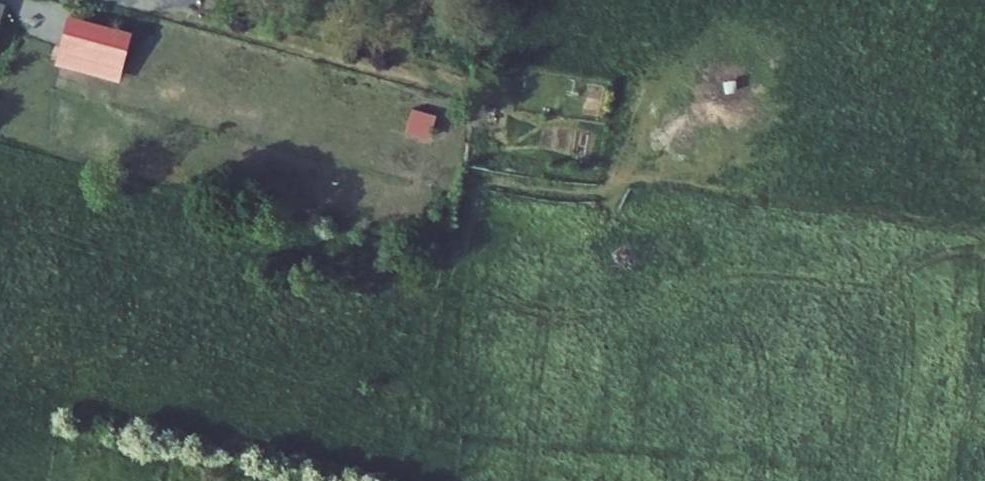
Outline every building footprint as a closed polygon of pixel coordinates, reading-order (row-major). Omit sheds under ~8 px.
[(6,13),(9,0),(0,0),(0,12),(6,13)] [(136,20),(82,4),(71,43),(125,59),(136,20)] [(413,109),(406,134),(431,141),(438,116),(413,109)]
